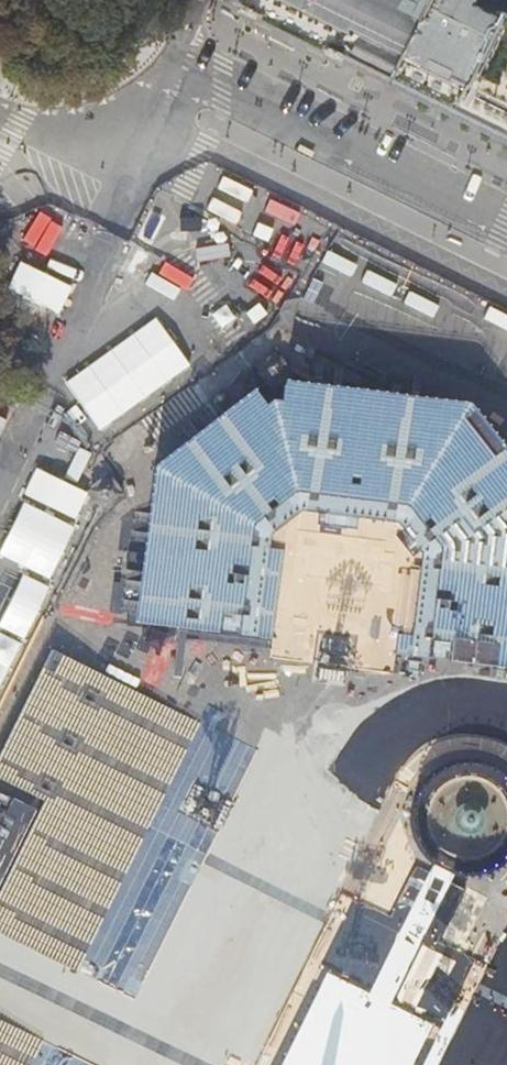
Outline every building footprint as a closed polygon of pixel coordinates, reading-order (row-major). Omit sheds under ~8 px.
[(223,4),(232,8),(230,10),(247,19),(244,24),(306,54),(315,58),(317,53),(334,61),(335,59),(382,82),(421,0),(225,0),(223,4)] [(382,82),(409,95),(472,130),(506,148),(506,18),(494,12),(491,18),(467,5),(469,0),(421,0),(382,82)]
